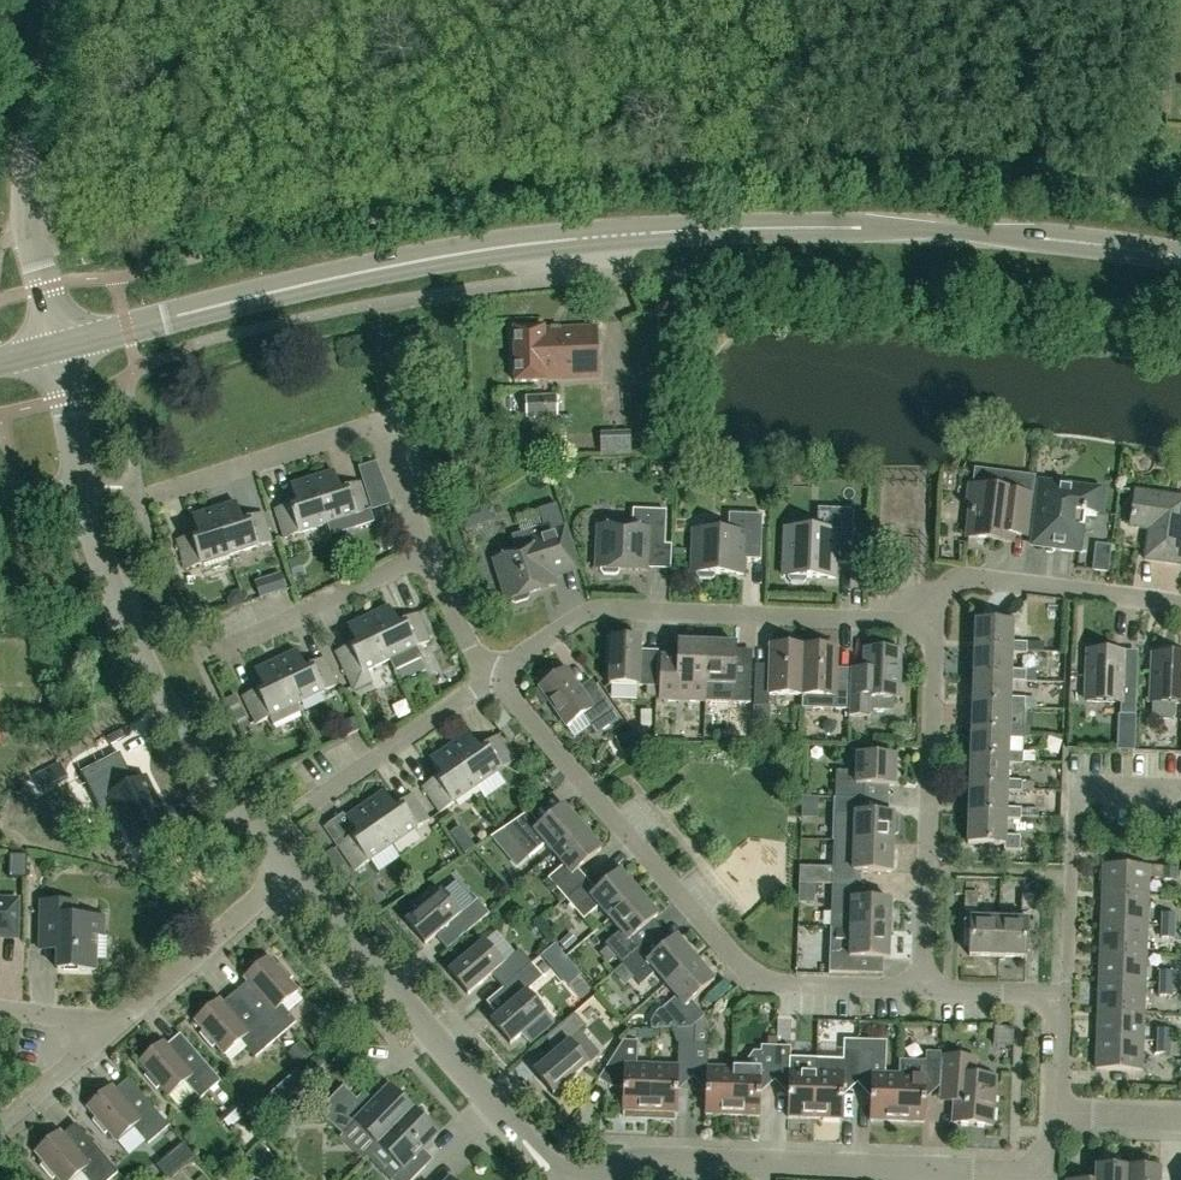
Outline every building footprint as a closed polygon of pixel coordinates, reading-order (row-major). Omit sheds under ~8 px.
[(513,328),(514,382),(545,382),(545,381),(596,378),(597,326),(544,329),(544,327),(513,328)] [(526,397),(527,418),(559,416),(558,396),(526,397)] [(631,455),(630,432),(621,433),(622,455),(631,455)] [(611,455),(610,433),(601,433),(601,455),(611,455)] [(365,498),(360,482),(340,489),(334,472),(313,478),(327,525),(332,539),(374,525),(369,512),(365,498)] [(381,475),(360,482),(365,498),(386,491),(381,475)] [(284,539),(327,525),(313,478),(290,486),(296,503),(275,509),(284,539)] [(972,504),(968,537),(1011,542),(1012,535),(1027,537),(1029,523),(1033,491),(1014,489),(1014,483),(985,480),(984,488),(970,487),(968,504),(972,504)] [(1034,524),(1031,545),(1046,547),(1079,551),(1084,513),(1095,514),(1098,490),(1039,482),(1034,524)] [(1130,524),(1129,527),(1148,529),(1144,559),(1180,565),(1180,555),(1180,498),(1134,491),(1130,524)] [(236,503),(215,510),(229,556),(271,543),(262,514),(242,520),(236,503)] [(457,514),(462,529),(493,519),(488,503),(457,514)] [(544,550),(568,543),(556,504),(538,510),(543,526),(521,533),(511,536),(517,553),(499,559),(505,577),(499,579),(506,601),(511,599),(512,602),(515,604),(528,600),(530,597),(529,594),(555,585),(544,550)] [(851,564),(853,510),(817,508),(817,530),(785,528),(783,576),(788,577),(788,580),(790,583),(804,583),(807,580),(807,577),(834,578),(835,564),(851,564)] [(229,556),(215,510),(192,517),(197,534),(177,541),(186,570),(229,556)] [(664,545),(665,511),(633,510),(632,528),(603,527),(602,547),(596,546),(595,569),(600,569),(600,572),(603,575),(616,576),(619,573),(619,570),(647,571),(648,545),(664,545)] [(760,560),(762,515),(728,514),(728,532),(699,531),(698,550),(692,550),(691,573),(696,573),(696,576),(699,579),(712,580),(715,577),(715,574),(743,575),(744,559),(760,560)] [(294,582),(303,579),(297,562),(288,565),(294,582)] [(269,597),(287,591),(282,574),(263,580),(269,597)] [(390,661),(393,669),(420,656),(416,648),(430,641),(416,614),(397,623),(389,607),(369,616),(390,661)] [(367,671),(390,661),(369,616),(347,626),(355,643),(336,652),(354,690),(372,681),(367,671)] [(974,652),(1011,653),(1026,654),(1027,643),(1012,642),(1013,622),(975,621),(974,652)] [(656,687),(658,651),(640,651),(641,639),(611,638),(609,685),(656,687)] [(705,701),(707,644),(678,643),(677,672),(660,671),(659,700),(705,701)] [(735,645),(707,644),(705,701),(750,703),(751,674),(734,674),(735,645)] [(769,694),(802,695),(804,648),(770,646),(769,673),(754,672),(753,706),(768,707),(769,694)] [(802,710),(833,709),(848,710),(850,676),(835,675),(836,649),(804,648),(802,695),(802,710)] [(850,679),(849,715),(871,716),(874,710),(888,711),(894,704),(895,698),(897,698),(899,650),(865,649),(864,679),(850,679)] [(296,651),(276,661),(297,705),(337,686),(324,658),(304,667),(296,651)] [(1011,670),(1011,653),(974,652),(973,680),(1010,681),(1025,681),(1026,670),(1011,670)] [(1137,685),(1122,684),(1123,653),(1088,652),(1086,701),(1121,703),(1120,718),(1135,718),(1137,685)] [(1151,703),(1152,703),(1152,715),(1156,720),(1171,721),(1175,716),(1175,704),(1180,704),(1180,656),(1153,654),(1151,703)] [(297,705),(276,661),(255,671),(262,687),(243,697),(256,724),(269,718),(274,726),(301,713),(297,705)] [(589,727),(613,711),(595,686),(583,694),(566,669),(539,687),(566,727),(582,716),(589,727)] [(972,707),(1009,709),(1024,709),(1025,698),(1010,697),(1010,681),(973,680),(972,707)] [(242,737),(252,733),(235,698),(225,703),(242,737)] [(1009,725),(1009,709),(972,707),(971,735),(1008,736),(1023,737),(1024,725),(1009,725)] [(523,735),(516,725),(502,734),(509,744),(523,735)] [(615,737),(620,749),(621,752),(639,746),(634,730),(615,737)] [(449,747),(477,787),(486,800),(507,787),(497,773),(513,761),(496,736),(478,749),(468,734),(449,747)] [(1008,753),(1008,736),(971,735),(970,762),(1007,764),(1022,764),(1023,753),(1008,753)] [(440,812),(477,787),(449,747),(430,760),(440,775),(422,787),(440,812)] [(137,782),(121,753),(83,774),(99,803),(112,796),(139,847),(175,827),(147,777),(137,782)] [(835,798),(863,799),(864,785),(894,786),(895,756),(856,755),(856,772),(836,771),(835,798)] [(1007,780),(1007,764),(970,762),(969,790),(1006,792),(1021,792),(1021,790),(1034,790),(1034,782),(1022,781),(1007,780)] [(60,765),(45,773),(52,785),(67,778),(60,765)] [(516,788),(513,801),(530,805),(533,792),(516,788)] [(968,818),(1005,819),(1020,820),(1020,817),(1038,818),(1039,810),(1021,808),(1006,808),(1006,792),(969,790),(968,818)] [(383,792),(364,805),(392,845),(429,820),(411,795),(394,807),(383,792)] [(863,799),(835,798),(833,841),(892,844),(893,837),(896,834),(897,818),(893,814),(863,813),(863,799)] [(392,845),(364,805),(345,818),(356,833),(338,846),(355,871),(392,845)] [(542,841),(553,854),(582,828),(563,806),(540,826),(528,812),(504,828),(527,854),(542,841)] [(1005,835),(1005,819),(968,818),(967,844),(1004,845),(1003,850),(1019,851),(1020,836),(1005,835)] [(582,828),(553,854),(563,866),(547,879),(566,900),(588,881),(578,870),(601,850),(582,828)] [(475,849),(469,841),(458,849),(464,857),(475,849)] [(892,844),(833,841),(831,885),(860,886),(861,871),(891,873),(892,844)] [(1102,865),(1101,894),(1148,896),(1148,880),(1162,880),(1177,881),(1178,868),(1102,865)] [(598,907),(609,920),(639,894),(619,871),(596,891),(588,881),(566,900),(583,920),(598,907)] [(860,886),(831,885),(830,928),(890,930),(890,901),(860,899),(860,886)] [(418,911),(405,922),(424,945),(448,925),(460,938),(489,913),(477,899),(460,914),(441,891),(437,895),(431,888),(412,904),(418,911)] [(965,892),(965,908),(977,909),(978,893),(965,892)] [(617,959),(622,966),(644,947),(634,935),(657,915),(639,894),(609,920),(619,931),(604,944),(608,949),(617,959)] [(1034,911),(1035,897),(1035,895),(1022,894),(1021,910),(1034,911)] [(1100,923),(1146,925),(1148,896),(1101,894),(1100,923)] [(103,936),(104,912),(76,912),(76,897),(40,897),(39,932),(57,933),(57,970),(95,970),(96,936),(103,936)] [(17,936),(17,901),(0,901),(0,936),(17,936)] [(1161,926),(1175,926),(1176,915),(1161,914),(1161,926)] [(969,956),(997,957),(998,919),(970,918),(969,956)] [(998,919),(997,957),(1025,957),(1027,920),(998,919)] [(1145,954),(1146,925),(1100,923),(1099,952),(1145,954)] [(1175,939),(1175,926),(1161,926),(1161,938),(1175,939)] [(890,930),(830,928),(828,972),(857,973),(858,958),(889,959),(890,930)] [(577,942),(571,935),(560,944),(566,952),(577,942)] [(644,947),(622,966),(639,986),(655,972),(666,985),(695,959),(676,937),(653,957),(644,947)] [(502,988),(532,964),(520,950),(503,964),(484,942),(448,972),(467,995),(491,975),(502,988)] [(608,949),(600,956),(609,966),(617,959),(608,949)] [(1141,978),(1145,954),(1099,952),(1095,977),(1141,978)] [(247,982),(235,993),(276,1039),(296,1022),(281,1005),(298,991),(289,981),(293,978),(280,963),(277,966),(268,956),(243,978),(247,982)] [(695,959),(666,985),(676,997),(660,1010),(676,1029),(690,1028),(694,1025),(704,1016),(691,1001),(714,981),(695,959)] [(543,977),(532,964),(502,988),(514,1002),(490,1022),(510,1044),(521,1034),(529,1044),(553,1023),(527,991),(543,977)] [(1174,984),(1174,972),(1160,971),(1159,984),(1174,984)] [(1140,1007),(1141,978),(1095,977),(1093,1006),(1140,1007)] [(1159,996),(1173,997),(1174,984),(1159,984),(1159,996)] [(276,1039),(235,993),(223,1003),(219,999),(194,1020),(203,1030),(199,1033),(212,1048),(215,1045),(224,1055),(241,1040),(255,1057),(276,1039)] [(1096,1040),(1142,1041),(1140,1007),(1093,1006),(1096,1040)] [(586,1027),(574,1013),(545,1038),(557,1052),(533,1072),(552,1095),(588,1064),(569,1042),(586,1027)] [(694,1025),(694,1043),(707,1044),(708,1025),(704,1016),(694,1025)] [(1157,1029),(1157,1042),(1171,1042),(1172,1030),(1157,1029)] [(221,1081),(180,1034),(167,1045),(163,1041),(138,1062),(147,1072),(144,1075),(156,1090),(160,1087),(168,1097),(185,1082),(199,1099),(221,1081)] [(869,1120),(897,1121),(899,1075),(886,1074),(887,1041),(859,1040),(858,1050),(857,1083),(871,1084),(869,1120)] [(1142,1041),(1096,1040),(1095,1069),(1141,1070),(1142,1041)] [(649,1122),(651,1065),(636,1065),(637,1041),(623,1041),(598,1079),(610,1087),(619,1074),(623,1074),(621,1121),(649,1122)] [(1171,1042),(1157,1042),(1157,1054),(1171,1054),(1171,1042)] [(677,1066),(651,1065),(649,1122),(675,1123),(677,1077),(692,1077),(694,1043),(678,1043),(677,1066)] [(707,1044),(694,1043),(692,1077),(706,1078),(704,1114),(732,1115),(734,1069),(706,1068),(707,1044)] [(300,1044),(291,1051),(300,1061),(308,1054),(300,1044)] [(775,1080),(776,1047),(761,1046),(760,1051),(754,1051),(748,1059),(747,1069),(734,1069),(732,1115),(759,1116),(760,1080),(775,1080)] [(790,1047),(776,1047),(775,1080),(788,1081),(787,1117),(815,1118),(817,1059),(789,1058),(790,1047)] [(857,1083),(858,1050),(843,1049),(843,1060),(817,1059),(815,1118),(841,1119),(842,1083),(857,1083)] [(899,1075),(897,1121),(923,1122),(925,1086),(939,1086),(940,1053),(925,1052),(925,1062),(899,1061),(899,1075)] [(991,1125),(995,1078),(974,1077),(975,1059),(944,1057),(941,1090),(955,1091),(952,1122),(991,1125)] [(303,1067),(312,1078),(322,1069),(313,1058),(303,1067)] [(309,1081),(298,1068),(282,1082),(293,1095),(309,1081)] [(168,1126),(128,1079),(115,1090),(111,1086),(86,1107),(95,1117),(92,1120),(104,1135),(108,1132),(116,1142),(133,1127),(148,1144),(168,1126)] [(379,1146),(413,1111),(389,1087),(367,1109),(345,1087),(320,1112),(352,1143),(364,1131),(379,1146)] [(221,1117),(228,1125),(230,1128),(247,1113),(238,1103),(221,1117)] [(413,1111),(379,1146),(394,1161),(383,1173),(390,1179),(412,1179),(425,1166),(415,1156),(437,1134),(413,1111)] [(75,1124),(63,1135),(59,1131),(34,1152),(43,1162),(40,1165),(52,1179),(56,1177),(59,1179),(72,1179),(81,1172),(88,1179),(111,1179),(118,1174),(75,1124)] [(261,1144),(252,1152),(263,1165),(272,1157),(261,1144)] [(176,1158),(182,1164),(191,1156),(186,1149),(176,1158)] [(1128,1168),(1096,1167),(1096,1179),(1128,1179),(1128,1168)] [(1128,1168),(1128,1179),(1159,1179),(1159,1169),(1128,1168)]
